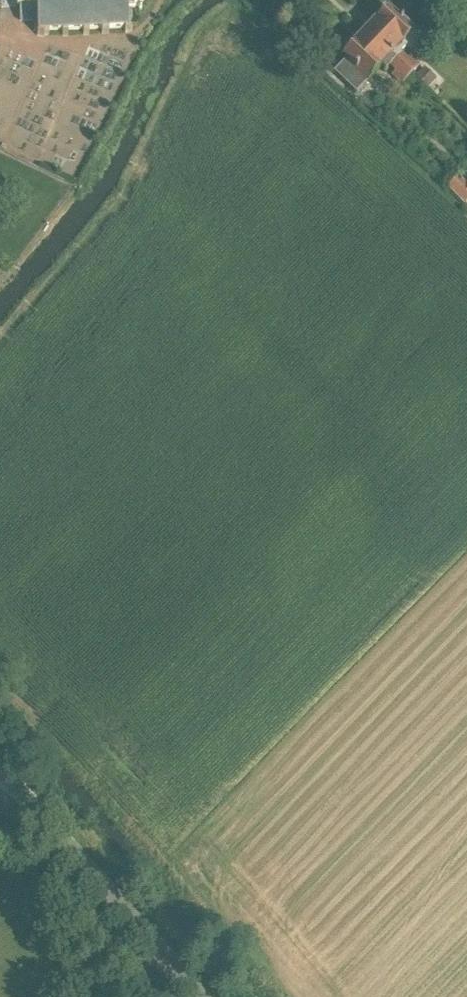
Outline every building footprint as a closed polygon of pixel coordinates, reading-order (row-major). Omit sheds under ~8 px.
[(14,4),(18,4),(18,18),(35,17),(35,23),(30,23),(30,28),(35,28),(35,33),(43,35),(43,33),(48,32),(47,28),(61,28),(61,33),(67,33),(67,27),(82,27),(82,32),(88,32),(87,26),(100,26),(100,31),(108,31),(108,26),(122,26),(124,31),(130,29),(132,23),(127,21),(126,5),(136,4),(138,8),(141,6),(138,2),(141,0),(14,0),(14,4)] [(400,19),(388,8),(367,30),(412,74),(421,64),(412,55),(409,58),(403,52),(408,47),(404,43),(417,30),(403,17),(400,19)] [(412,74),(367,30),(343,55),(348,59),(355,66),(354,68),(367,80),(381,66),(385,70),(391,64),(397,70),(393,73),(403,83),(412,74)] [(356,92),(367,80),(354,68),(355,66),(348,59),(335,73),(356,92)] [(459,176),(451,186),(466,200),(466,183),(459,176)]
